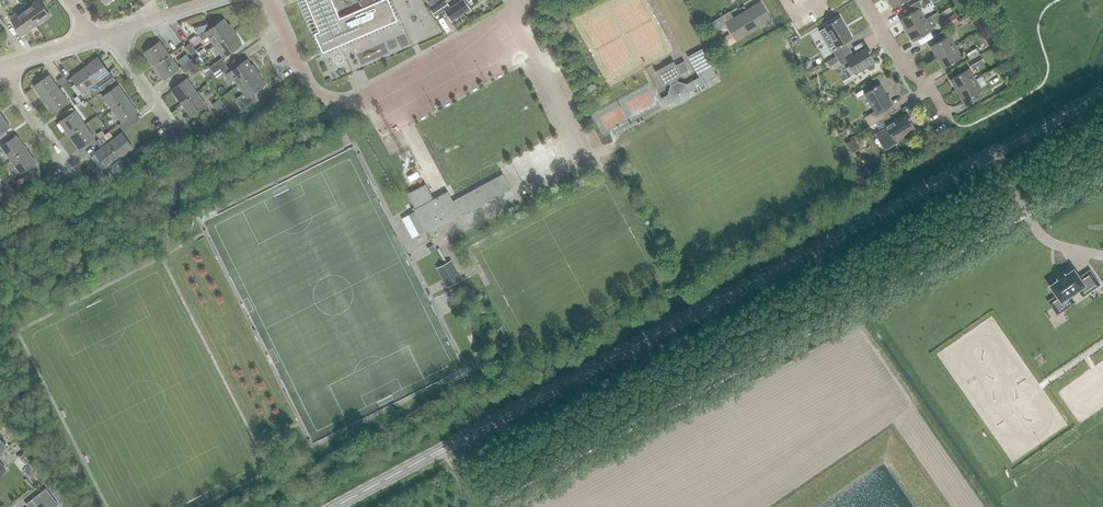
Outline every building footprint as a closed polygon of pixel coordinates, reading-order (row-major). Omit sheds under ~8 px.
[(50,15),(39,0),(37,0),(24,9),(36,25),(50,15)] [(323,51),(397,19),(389,0),(306,0),(319,30),(314,32),(323,51)] [(450,6),(445,0),(430,10),(434,16),(450,6)] [(470,9),(464,0),(460,0),(444,11),(451,21),(470,9)] [(893,8),(906,0),(888,0),(893,8)] [(714,21),(718,28),(726,23),(736,40),(770,19),(760,2),(733,19),(729,11),(714,21)] [(906,30),(925,19),(919,8),(900,19),(906,30)] [(22,35),(36,25),(24,9),(17,15),(15,12),(9,16),(22,35)] [(968,16),(973,23),(986,16),(981,9),(968,16)] [(959,21),(954,14),(943,21),(947,28),(959,21)] [(836,56),(849,48),(845,41),(852,37),(840,17),(825,26),(835,44),(830,46),(836,55),(836,56)] [(214,45),(234,31),(229,24),(228,25),(223,19),(211,28),(208,24),(194,28),(202,41),(208,36),(214,45)] [(913,41),(932,30),(925,19),(906,30),(913,41)] [(234,31),(214,45),(223,57),(241,44),(237,38),(238,37),(234,31)] [(730,33),(722,38),(728,46),(736,41),(730,33)] [(937,57),(955,46),(949,35),(930,46),(937,57)] [(797,36),(789,41),(794,48),(801,43),(797,36)] [(154,66),(169,55),(159,41),(144,52),(154,66)] [(195,50),(190,42),(185,47),(193,57),(194,59),(206,51),(202,45),(195,50)] [(873,62),(875,61),(866,46),(853,54),(849,48),(836,56),(836,55),(829,59),(832,64),(838,60),(841,65),(848,61),(850,65),(846,68),(851,76),(865,67),(867,70),(870,70),(874,68),(874,65),(873,62)] [(943,68),(962,57),(955,46),(937,57),(943,68)] [(687,99),(689,92),(717,76),(701,49),(688,56),(700,76),(685,84),(678,82),(671,86),(669,94),(661,98),(665,105),(673,101),(680,103),(687,99)] [(975,56),(972,50),(965,53),(969,60),(975,56)] [(984,62),(979,54),(967,61),(972,69),(984,62)] [(179,68),(169,55),(154,66),(164,79),(179,68)] [(190,68),(197,63),(194,59),(193,57),(180,66),(184,72),(190,68)] [(96,82),(109,73),(98,58),(84,67),(96,82)] [(213,73),(225,64),(221,58),(209,68),(213,73)] [(238,85),(257,71),(253,64),(251,65),(247,59),(230,71),(225,64),(213,73),(217,78),(223,74),(227,80),(232,77),(238,85)] [(684,61),(675,66),(680,75),(689,70),(684,61)] [(197,63),(190,68),(194,74),(201,69),(198,64),(197,63)] [(668,82),(671,86),(678,82),(676,79),(676,77),(680,75),(675,66),(658,75),(661,80),(668,82)] [(82,92),(89,87),(94,94),(101,89),(96,82),(84,67),(71,77),(82,92)] [(956,90),(975,79),(969,68),(950,79),(956,90)] [(251,94),(265,84),(260,78),(262,77),(257,71),(238,85),(243,92),(235,98),(239,103),(243,108),(255,99),(251,94)] [(1007,83),(1013,79),(1010,74),(1004,77),(1007,83)] [(43,99),(59,88),(49,75),(34,86),(43,99)] [(67,81),(63,76),(57,80),(61,86),(67,81)] [(108,85),(104,79),(97,84),(102,90),(108,85)] [(181,103),(196,92),(187,79),(171,90),(181,103)] [(963,101),(982,90),(975,79),(956,90),(963,101)] [(875,123),(889,114),(885,108),(891,104),(879,84),(864,93),(875,110),(864,117),(869,126),(875,123)] [(112,110),(128,98),(118,85),(103,96),(112,110)] [(43,99),(51,109),(53,113),(68,102),(59,88),(43,99)] [(191,116),(206,105),(196,92),(181,103),(191,116)] [(128,98),(112,110),(122,123),(137,112),(128,98)] [(228,109),(219,98),(211,104),(220,115),(228,109)] [(72,108),(65,113),(68,116),(75,111),(72,108)] [(69,135),(84,124),(75,111),(68,116),(59,122),(69,135)] [(10,126),(0,113),(0,134),(10,126)] [(893,121),(889,114),(875,123),(890,147),(898,142),(896,139),(915,128),(906,113),(893,121)] [(79,148),(94,137),(84,124),(69,135),(79,148)] [(112,136),(109,131),(103,136),(106,140),(112,136)] [(120,158),(133,148),(122,133),(108,143),(120,158)] [(11,160),(26,149),(16,135),(1,146),(11,160)] [(103,136),(95,141),(99,146),(106,141),(106,140),(103,136)] [(846,142),(849,147),(857,143),(854,138),(846,142)] [(106,167),(120,158),(108,143),(95,152),(106,167)] [(11,160),(20,173),(36,162),(26,149),(11,160)] [(419,176),(417,171),(407,176),(410,181),(419,176)] [(427,197),(430,196),(425,186),(409,194),(416,208),(414,209),(416,212),(410,215),(419,232),(425,229),(426,230),(436,225),(437,228),(442,226),(441,223),(458,213),(460,216),(511,189),(503,174),(452,201),(447,192),(429,201),(427,197)] [(447,287),(451,285),(461,280),(450,260),(437,268),(447,287)] [(1065,273),(1064,272),(1060,275),(1061,276),(1060,277),(1059,275),(1055,278),(1056,280),(1048,285),(1061,303),(1078,291),(1082,296),(1099,284),(1090,270),(1080,277),(1073,268),(1065,273)] [(10,444),(16,439),(8,429),(2,433),(10,444)] [(23,453),(19,457),(25,464),(29,461),(23,453)] [(58,504),(46,488),(33,498),(38,505),(36,506),(55,506),(58,504)] [(66,499),(57,488),(53,492),(61,503),(66,499)]
